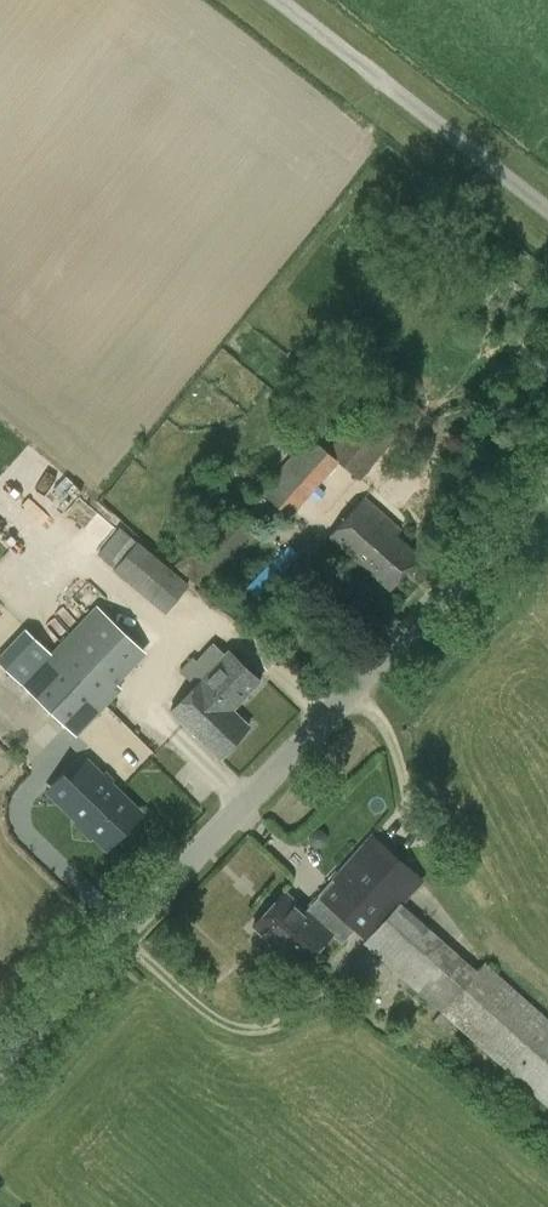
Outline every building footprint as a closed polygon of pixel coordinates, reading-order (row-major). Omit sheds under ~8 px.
[(279,507),(289,516),(338,460),(359,479),(405,428),(373,399),(359,414),(307,368),(281,397),(316,428),(261,490),(263,492),(256,499),(273,514),(279,507)] [(364,496),(340,523),(329,535),(389,588),(419,554),(396,533),(401,528),(364,496)] [(90,549),(164,611),(189,582),(138,540),(136,541),(119,527),(105,543),(100,538),(90,549)] [(246,587),(265,604),(286,582),(267,564),(246,587)] [(97,605),(51,652),(106,704),(122,687),(116,682),(112,679),(142,647),(97,605)] [(0,655),(0,660),(24,683),(69,727),(77,734),(106,704),(51,652),(26,629),(0,655)] [(227,651),(225,653),(213,641),(196,659),(208,671),(171,709),(219,756),(249,724),(232,708),(258,681),(227,651)] [(95,831),(105,841),(134,811),(118,796),(85,764),(71,778),(78,785),(63,800),(81,817),(78,821),(91,835),(95,831)] [(330,934),(342,943),(354,929),(366,938),(363,942),(547,1105),(547,1016),(485,960),(477,968),(450,944),(403,903),(423,879),(372,832),(305,910),(284,890),(252,924),(274,944),(274,945),(298,968),(330,934)]
